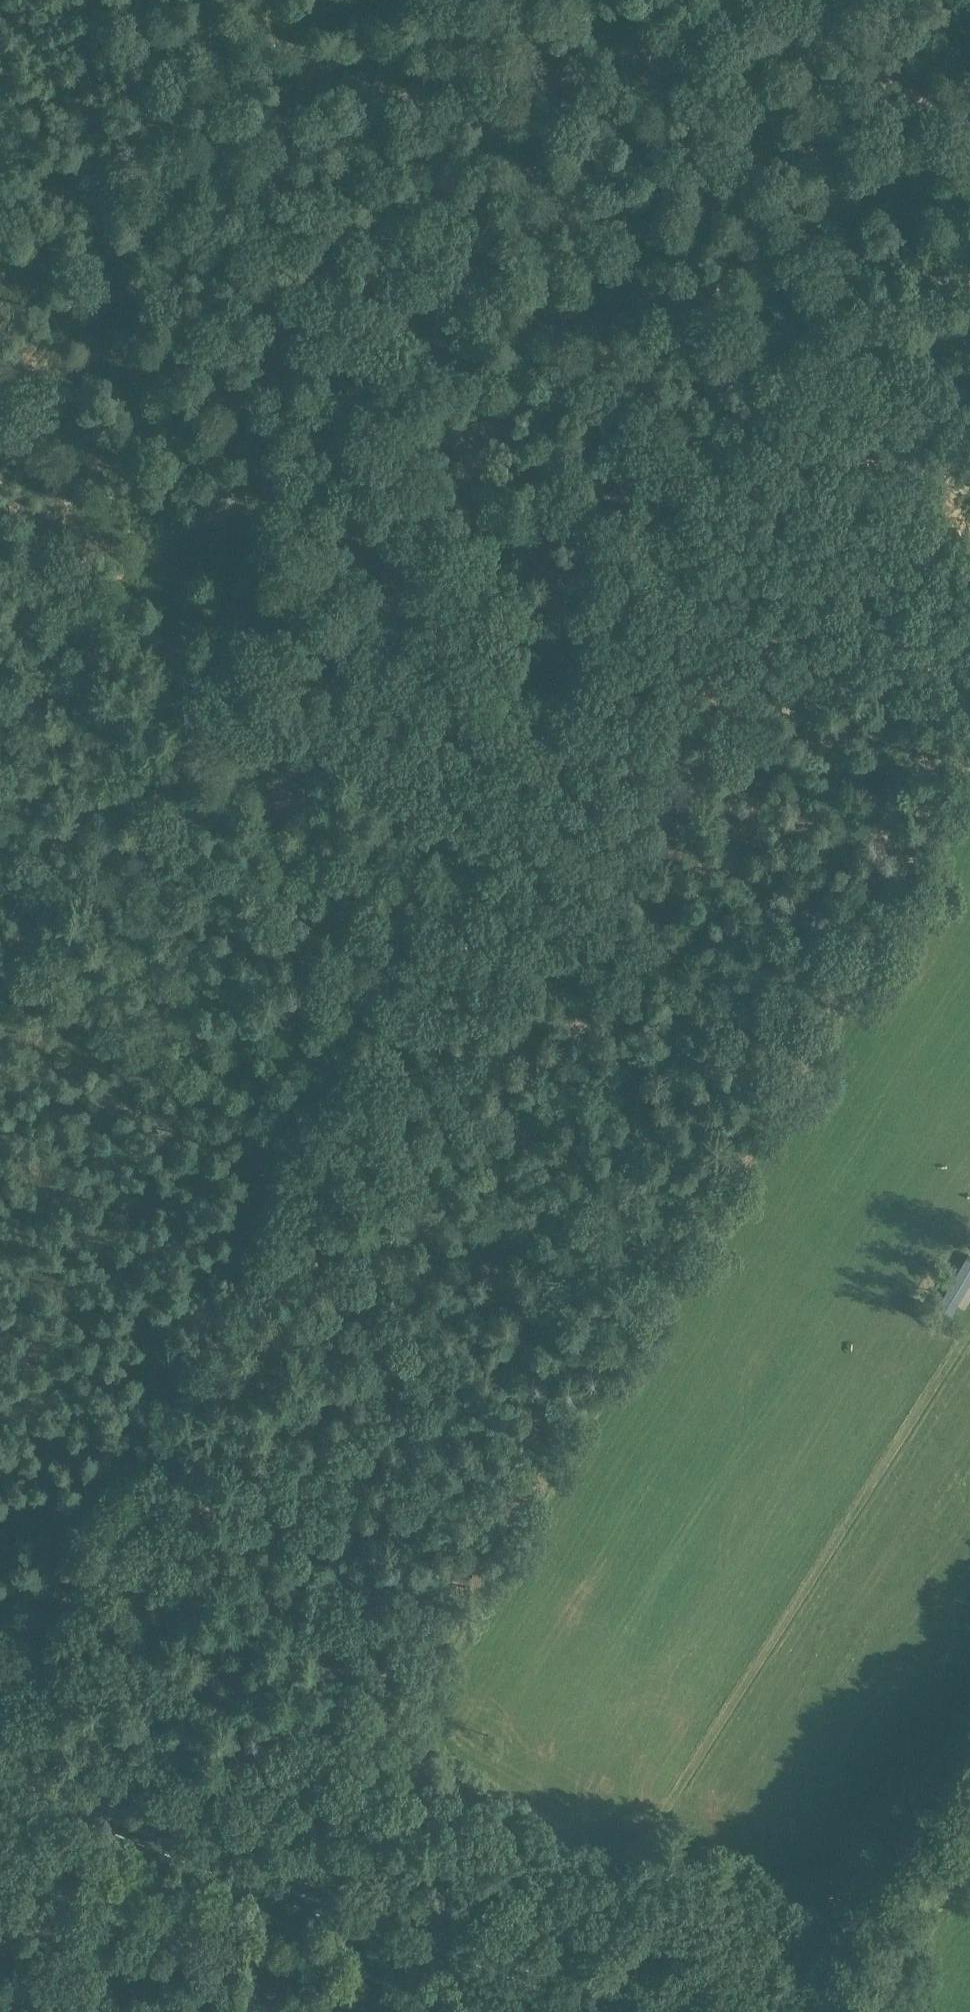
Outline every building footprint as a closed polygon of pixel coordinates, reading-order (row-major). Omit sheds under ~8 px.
[(949,1284),(965,1294),(969,1286),(969,1257),(967,1255),(949,1284)]
